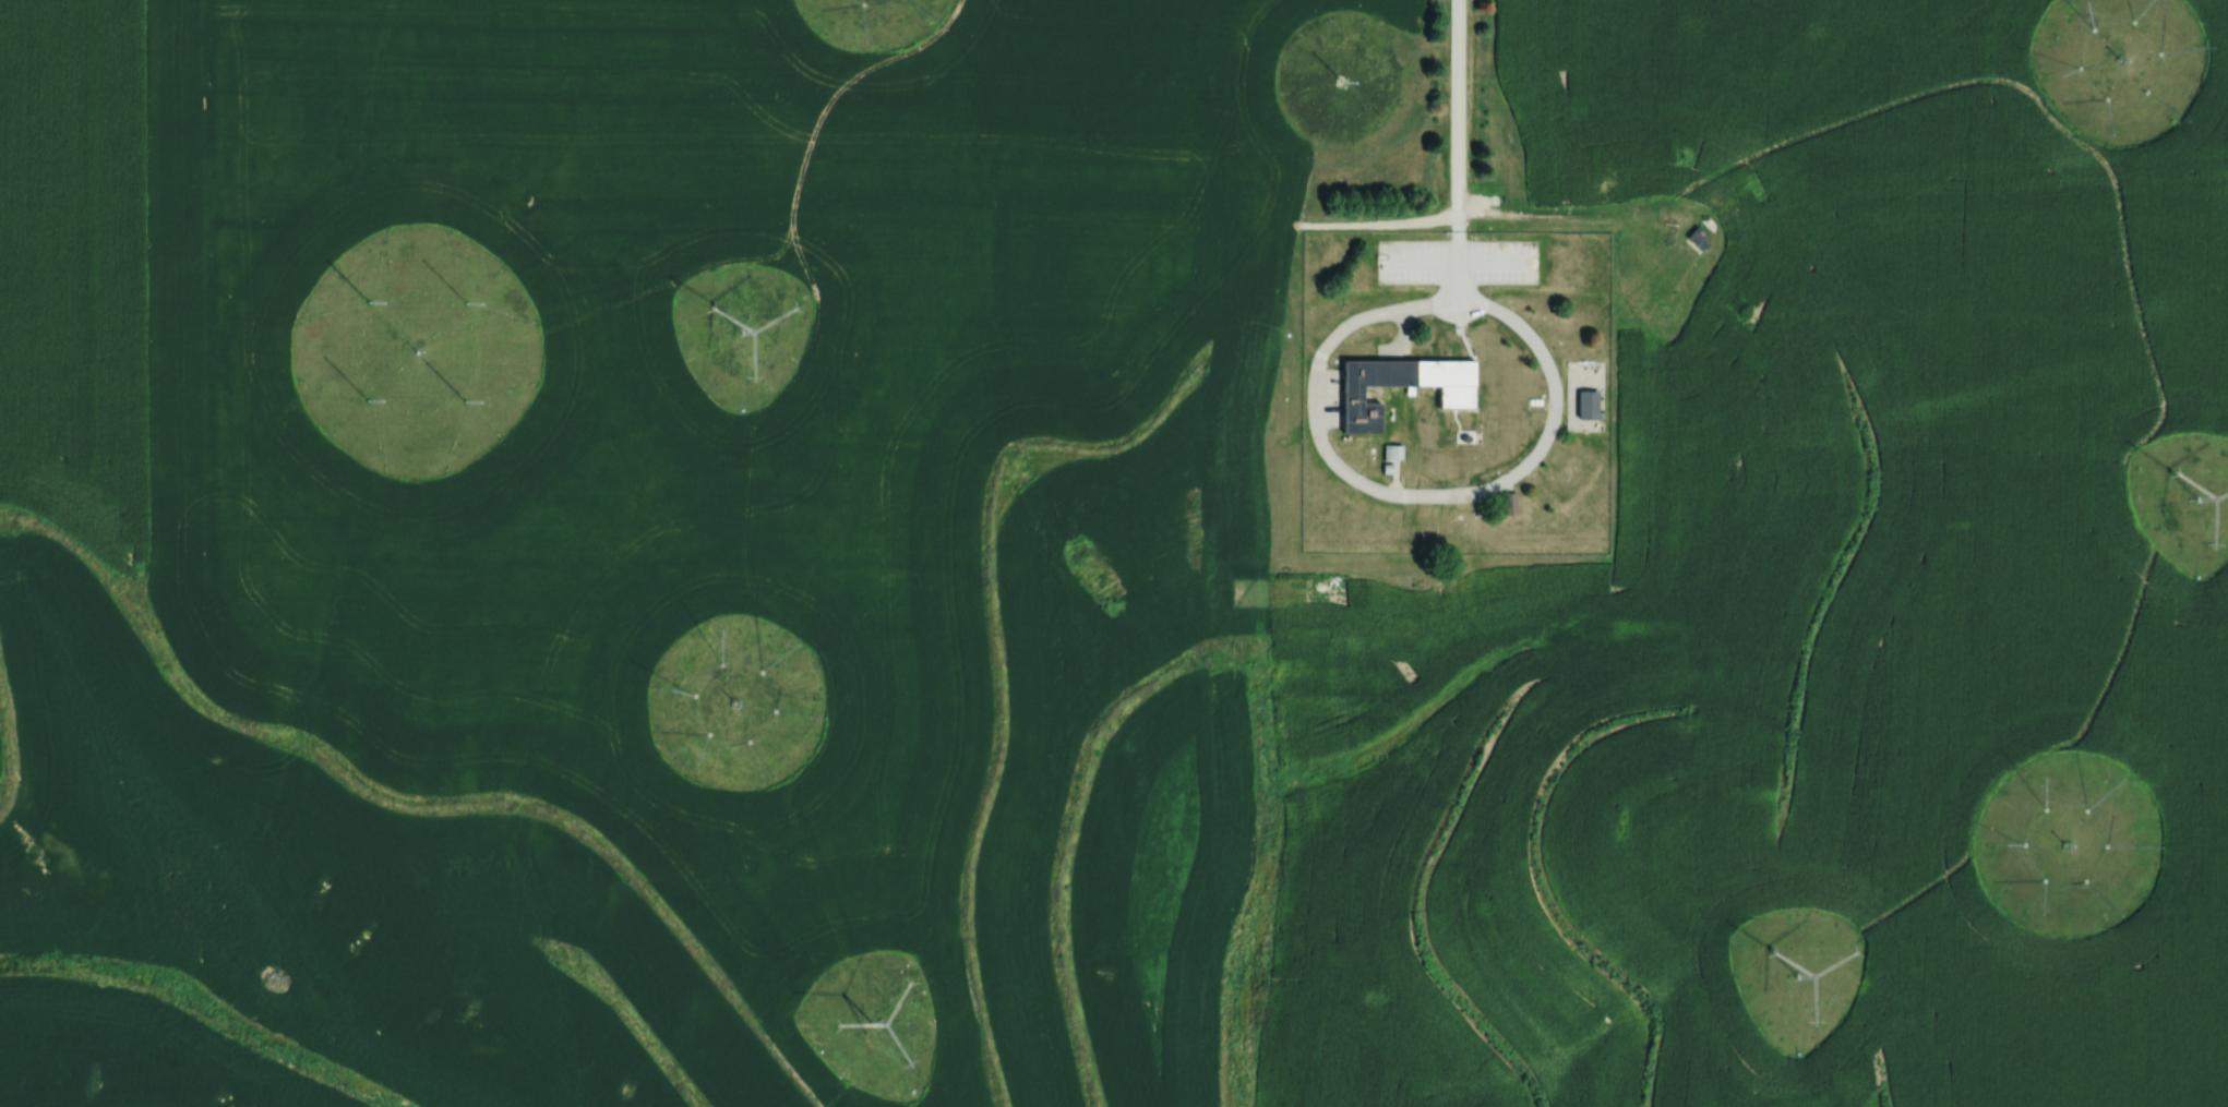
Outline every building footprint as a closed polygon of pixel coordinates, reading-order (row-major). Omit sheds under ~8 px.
[(1710,241),(1697,228),(1689,235),(1702,249),(1710,241)] [(1342,360),(1414,360),(1414,339),(1476,339),(1476,361),(1525,361),(1525,442),(1514,442),(1514,465),(1500,465),(1500,383),(1472,383),(1472,441),(1441,441),(1441,385),(1364,385),(1364,404),(1382,404),(1382,433),(1342,433),(1342,360)] [(1402,460),(1402,445),(1384,445),(1384,460),(1402,460)]
